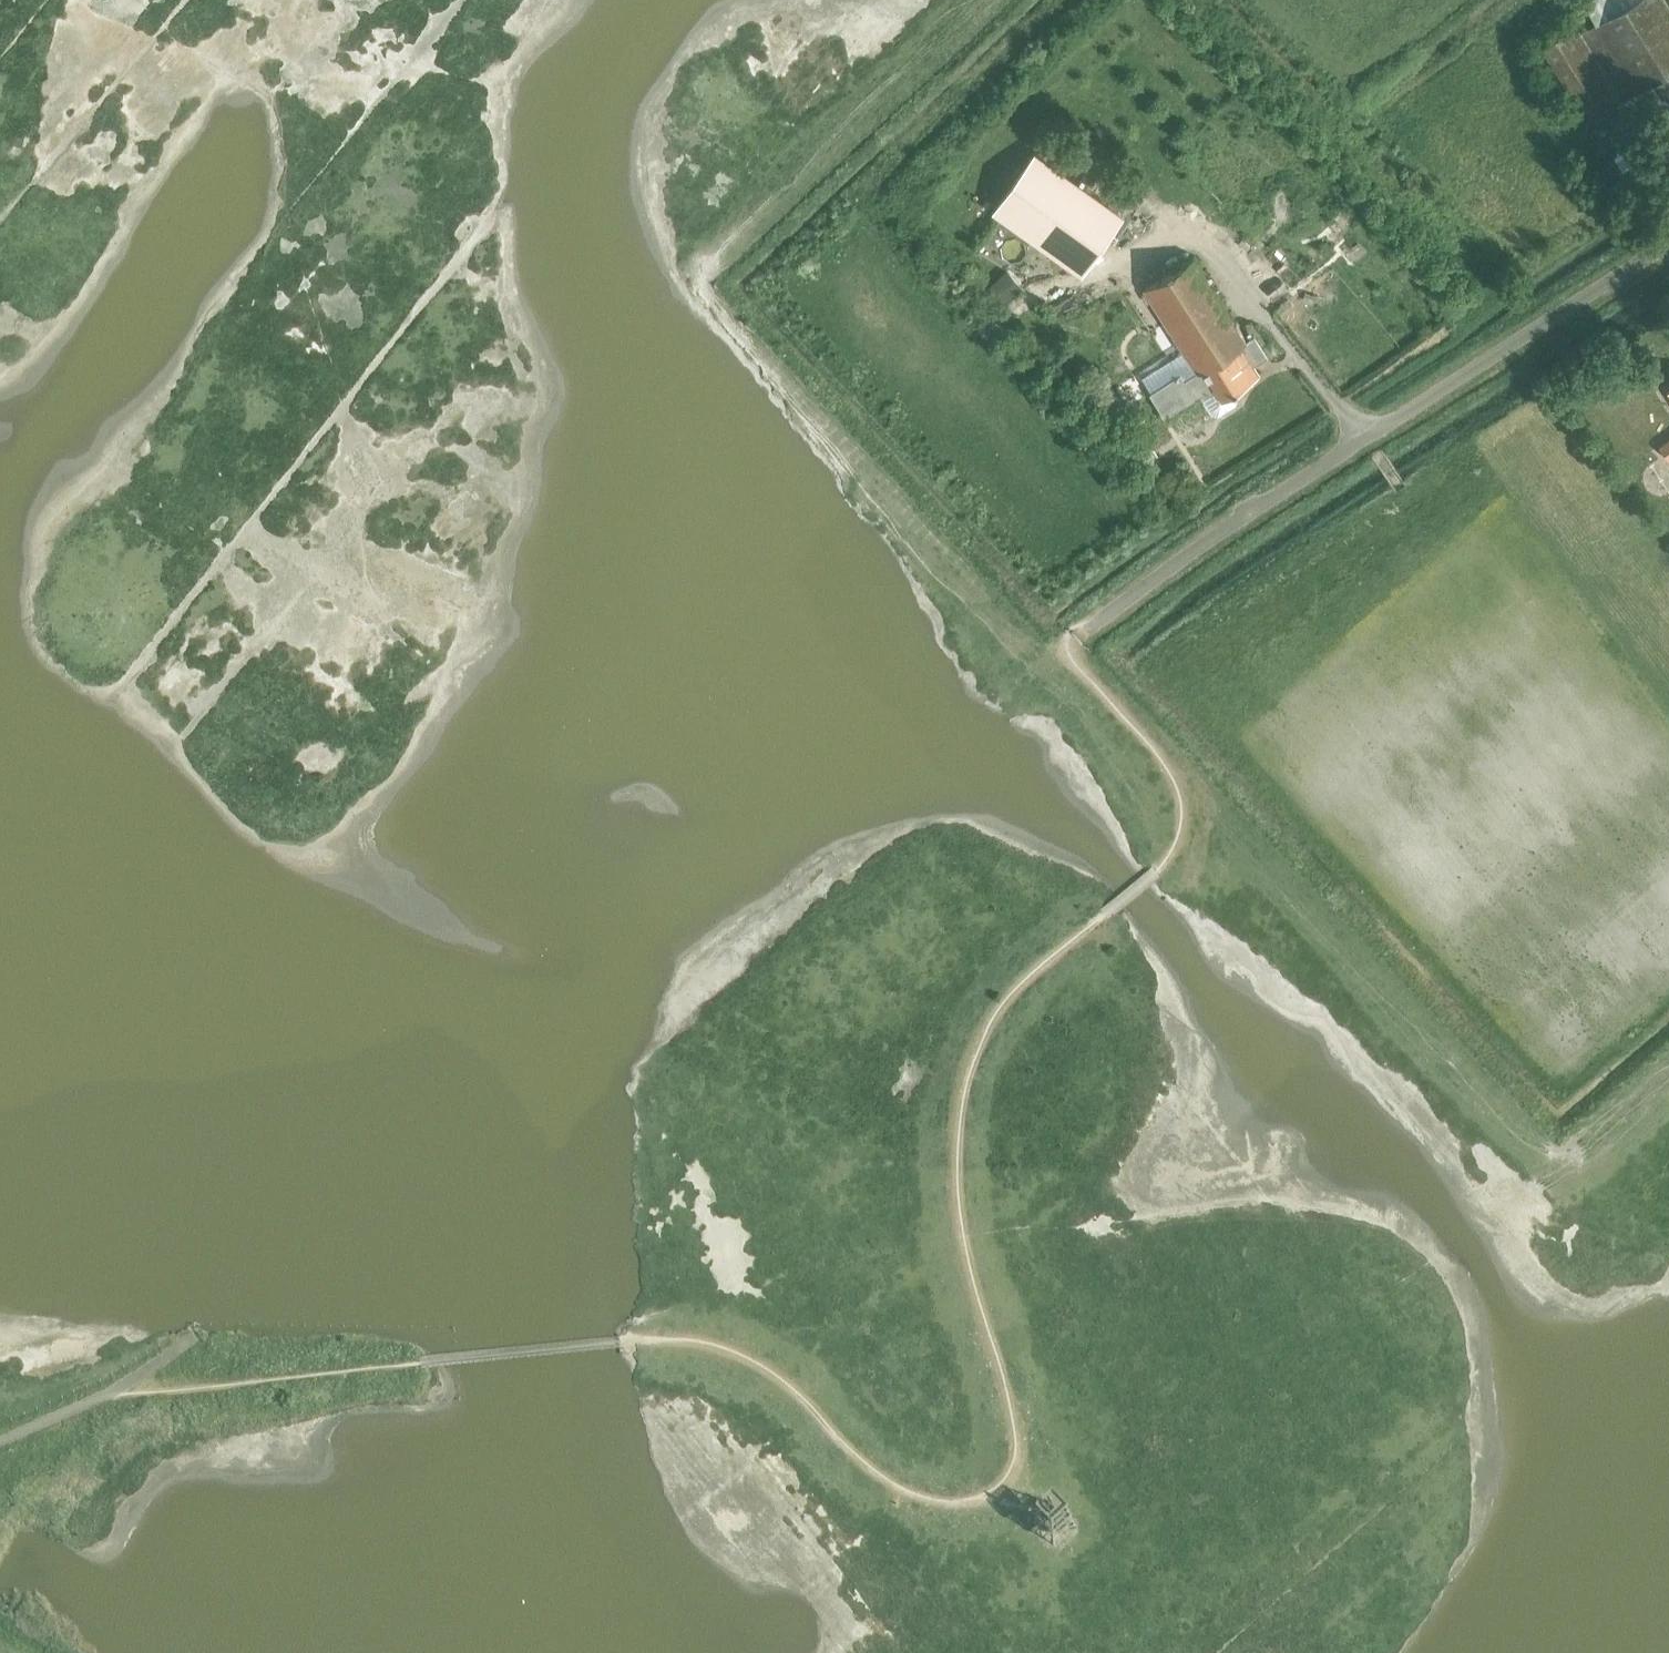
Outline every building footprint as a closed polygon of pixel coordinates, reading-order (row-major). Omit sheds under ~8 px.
[(1668,72),(1668,4),(1666,0),(1587,0),(1584,2),(1597,21),(1576,34),(1571,27),(1541,46),(1600,141),(1653,108),(1641,90),(1668,72)] [(996,210),(1083,272),(1124,214),(1037,152),(996,210)] [(1257,334),(1249,339),(1195,256),(1144,290),(1199,375),(1189,382),(1184,374),(1152,395),(1167,418),(1201,396),(1214,415),(1239,398),(1239,387),(1261,373),(1254,363),(1270,353),(1257,334)] [(1023,288),(1008,272),(992,287),(1007,303),(1023,288)] [(1658,446),(1667,460),(1668,458),(1668,439),(1658,446)]
